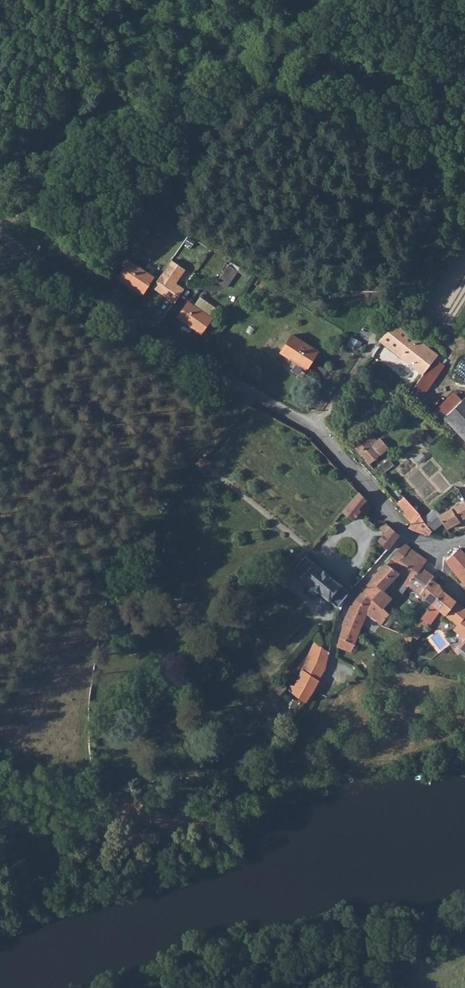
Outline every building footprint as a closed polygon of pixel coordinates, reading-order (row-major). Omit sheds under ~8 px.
[(127,260),(116,276),(147,297),(151,290),(158,280),(127,260)] [(158,280),(151,290),(173,306),(184,290),(175,284),(185,270),(172,261),(158,280)] [(228,266),(218,281),(225,286),(235,271),(228,266)] [(188,303),(177,318),(200,333),(210,319),(188,303)] [(394,321),(379,342),(403,360),(404,359),(418,340),(394,321)] [(290,336),(279,355),(287,360),(288,358),(307,370),(317,353),(290,336)] [(418,340),(404,359),(423,375),(438,356),(418,340)] [(442,419),(464,445),(464,397),(442,419)] [(369,432),(353,446),(370,465),(388,449),(381,441),(378,442),(369,432)] [(203,459),(196,468),(204,475),(209,468),(211,465),(205,460),(203,459)] [(357,492),(341,512),(351,521),(358,513),(367,516),(366,510),(369,505),(357,492)] [(406,497),(399,504),(407,513),(406,515),(414,524),(420,516),(421,515),(406,497)] [(439,516),(444,522),(448,529),(459,523),(463,530),(464,529),(464,502),(447,511),(439,516)] [(443,505),(435,510),(439,516),(447,511),(443,505)] [(435,509),(423,520),(433,533),(444,522),(439,516),(435,510),(435,509)] [(414,524),(410,530),(430,536),(433,533),(423,520),(420,516),(414,524)] [(385,523),(380,526),(383,533),(377,542),(386,550),(398,535),(385,523)] [(403,545),(391,559),(399,565),(410,548),(403,545)] [(410,548),(399,565),(396,569),(411,583),(406,590),(430,609),(441,592),(439,585),(431,580),(432,577),(420,567),(425,560),(410,548)] [(446,560),(458,576),(464,585),(464,556),(458,549),(446,560)] [(305,555),(292,570),(310,585),(309,586),(316,592),(318,591),(340,609),(344,603),(341,600),(348,590),(305,555)] [(391,559),(362,588),(383,613),(390,602),(382,594),(394,581),(403,589),(400,591),(403,595),(406,590),(411,583),(396,569),(399,565),(391,559)] [(344,626),(337,647),(350,652),(367,616),(380,628),(387,618),(383,613),(362,588),(353,597),(341,625),(344,626)] [(417,628),(422,631),(426,627),(429,628),(438,615),(457,628),(454,632),(464,639),(458,648),(464,653),(464,610),(442,591),(441,592),(430,609),(417,628)] [(288,688),(287,691),(306,702),(324,671),(328,653),(320,646),(308,665),(304,663),(302,668),(306,670),(295,687),(288,688)] [(273,682),(268,691),(281,699),(285,690),(286,689),(273,682)] [(282,747),(277,754),(281,756),(285,750),(282,747)]
